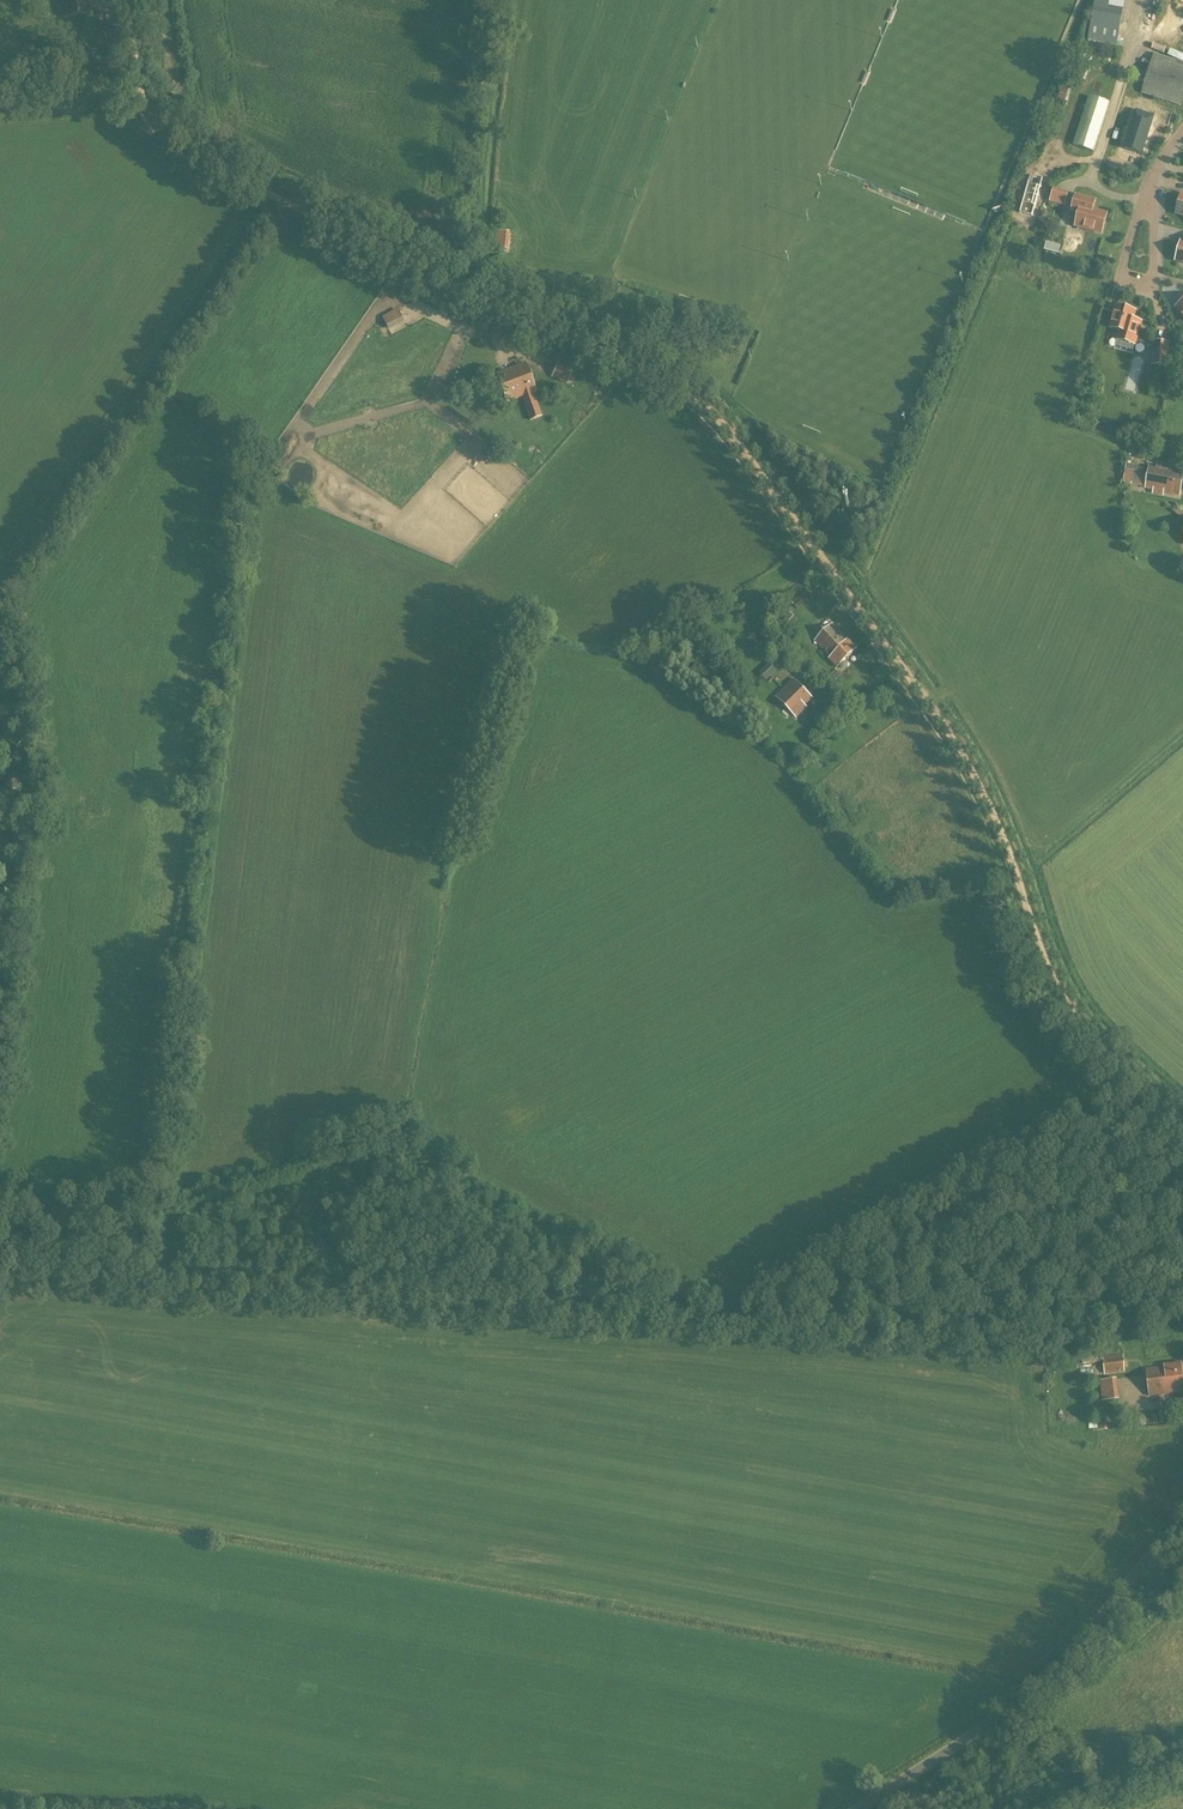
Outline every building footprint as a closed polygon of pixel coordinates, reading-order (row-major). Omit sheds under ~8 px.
[(1087,44),(1098,46),(1099,41),(1117,45),(1119,33),(1121,24),(1123,10),(1109,7),(1110,0),(1094,0),(1087,44)] [(1165,48),(1163,54),(1176,58),(1178,52),(1165,48)] [(1181,106),(1182,100),(1182,63),(1154,54),(1141,93),(1181,106)] [(1089,96),(1073,146),(1094,152),(1109,103),(1089,96)] [(1125,145),(1142,150),(1153,119),(1135,114),(1125,145)] [(1033,216),(1044,178),(1030,174),(1019,212),(1033,216)] [(1053,187),(1049,201),(1065,205),(1068,191),(1053,187)] [(1095,201),(1075,195),(1071,211),(1078,213),(1075,226),(1102,233),(1107,214),(1093,210),(1095,201)] [(495,248),(512,249),(512,230),(496,230),(495,248)] [(1046,241),(1044,250),(1058,253),(1060,245),(1046,241)] [(1116,340),(1135,345),(1141,322),(1132,320),(1135,311),(1131,310),(1132,307),(1121,304),(1120,307),(1116,306),(1110,328),(1119,330),(1116,340)] [(384,315),(388,325),(404,318),(399,308),(384,315)] [(528,349),(548,357),(555,345),(534,336),(528,349)] [(1152,365),(1168,366),(1170,342),(1154,340),(1152,365)] [(559,358),(552,376),(568,382),(575,365),(559,358)] [(521,398),(529,421),(542,416),(534,393),(536,392),(526,363),(495,374),(506,403),(521,398)] [(1131,477),(1129,484),(1145,487),(1144,489),(1180,496),(1182,480),(1182,473),(1149,466),(1148,469),(1133,466),(1133,467),(1128,466),(1127,477),(1131,477)] [(803,593),(794,602),(799,607),(808,599),(803,593)] [(832,624),(815,641),(831,657),(829,659),(837,668),(857,648),(832,624)] [(776,697),(796,717),(807,707),(805,706),(813,698),(794,679),(776,697)] [(1103,1362),(1104,1374),(1125,1372),(1124,1354),(1103,1356),(1103,1362)] [(1149,1396),(1182,1392),(1182,1375),(1181,1362),(1164,1364),(1164,1366),(1145,1369),(1149,1396)] [(1119,1399),(1117,1379),(1100,1380),(1102,1401),(1119,1399)]
